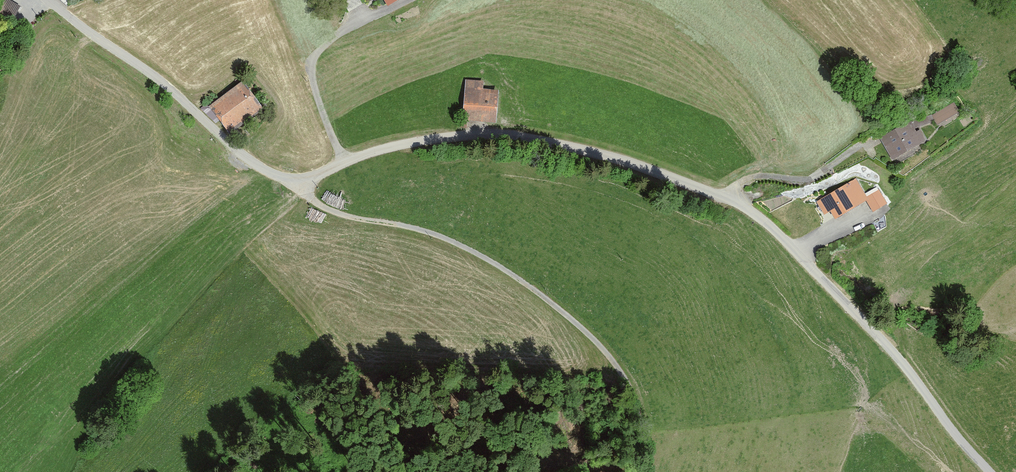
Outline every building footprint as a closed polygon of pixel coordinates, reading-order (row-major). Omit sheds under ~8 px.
[(5,1),(0,10),(0,16),(11,23),(19,9),(5,1)] [(487,83),(465,81),(461,121),(498,124),(502,91),(486,90),(487,83)] [(265,109),(246,82),(213,107),(232,133),(265,109)] [(958,103),(935,116),(941,126),(964,113),(958,103)] [(914,117),(882,137),(898,161),(929,141),(914,117)] [(868,197),(856,178),(817,203),(826,217),(835,212),(841,221),(869,202),(876,213),(891,203),(881,189),(868,197)]
